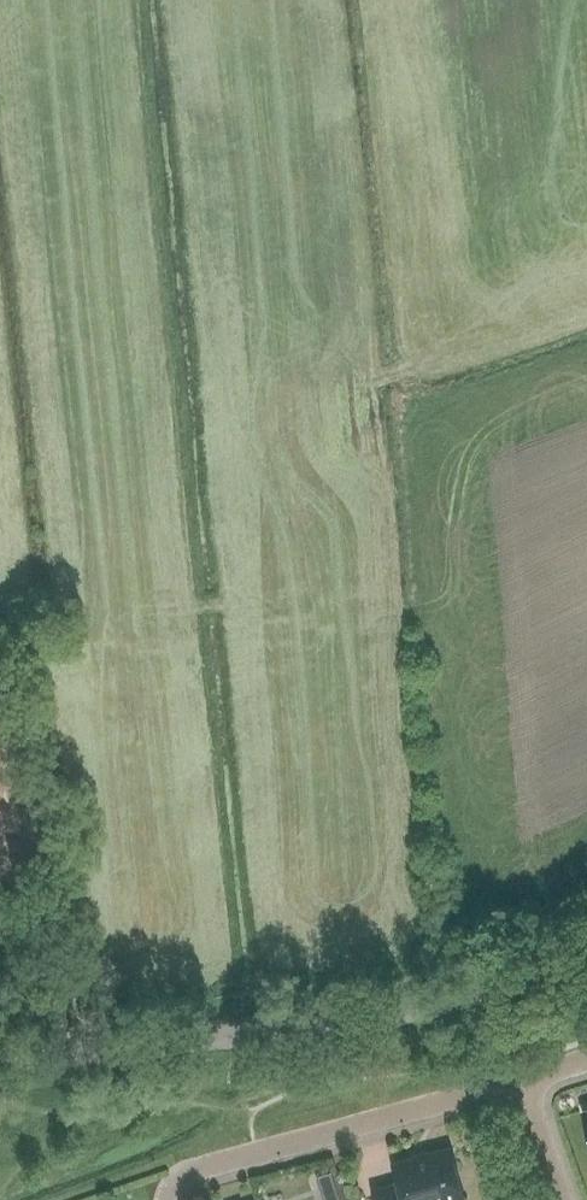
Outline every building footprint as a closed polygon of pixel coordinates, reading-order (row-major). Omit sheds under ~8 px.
[(464,1196),(451,1149),(394,1165),(399,1184),(373,1191),(376,1199),(451,1199),(464,1196)] [(331,1172),(316,1177),(323,1196),(338,1191),(331,1172)]
